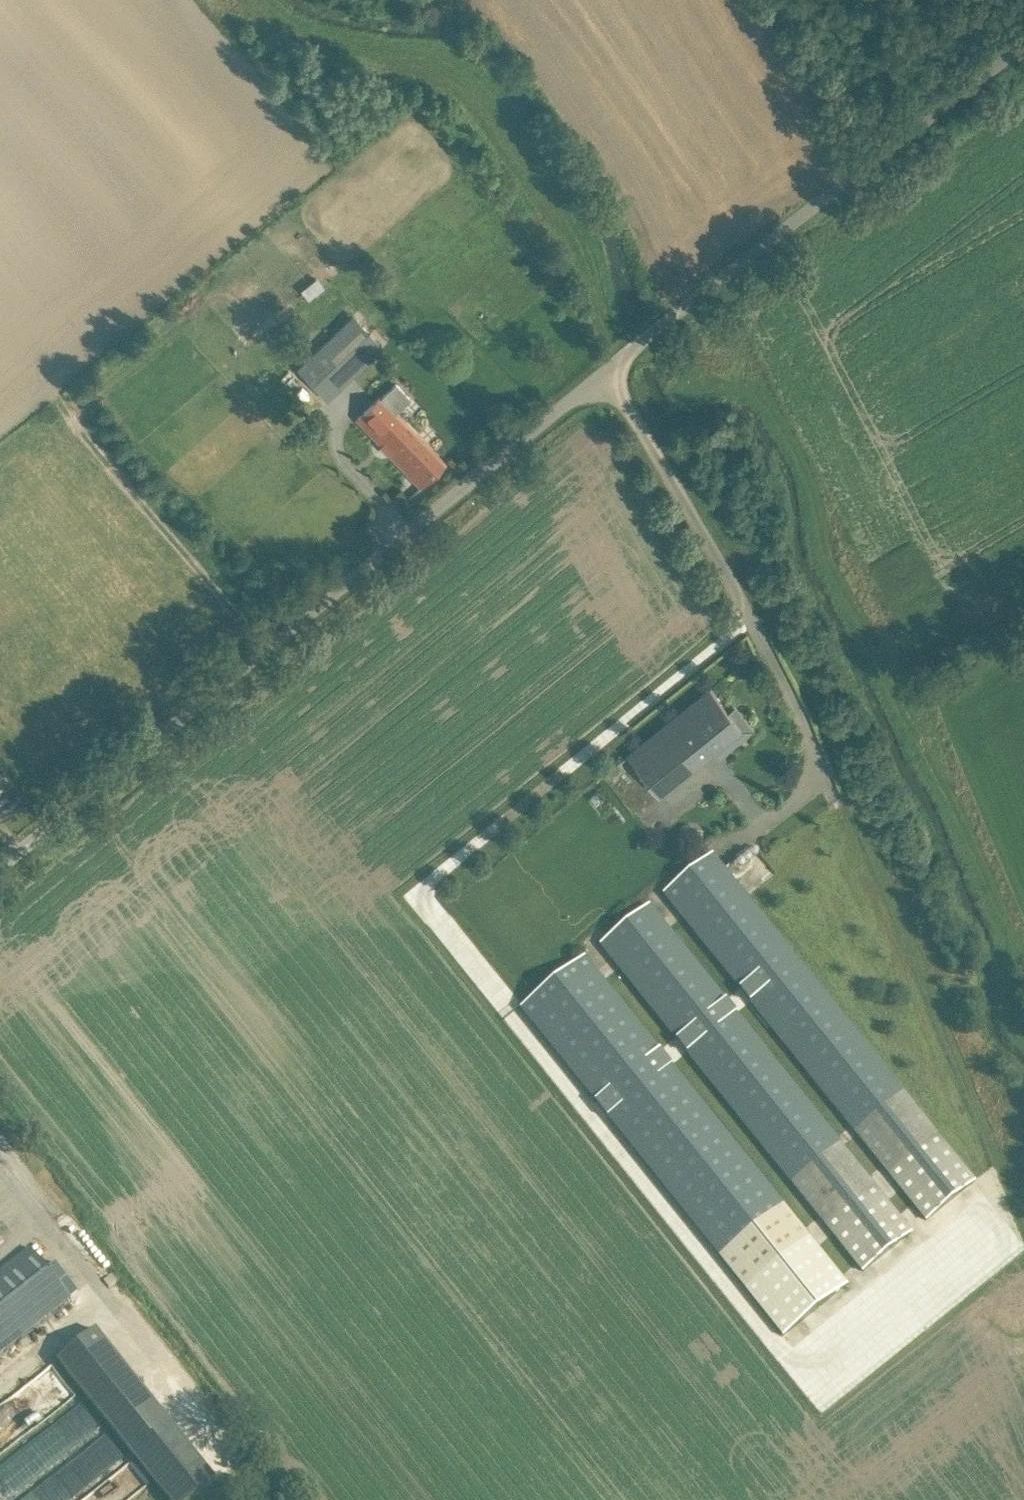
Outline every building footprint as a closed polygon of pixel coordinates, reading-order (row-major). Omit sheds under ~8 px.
[(353,314),(298,366),(309,378),(332,356),(349,373),(380,343),(353,314)] [(357,417),(421,485),(445,462),(380,395),(357,417)] [(736,706),(730,710),(711,687),(630,753),(661,792),(729,738),(733,744),(753,728),(736,706)] [(1,819),(27,798),(4,769),(0,772),(0,817),(1,819)] [(712,855),(664,893),(927,1221),(975,1182),(712,855)] [(649,906),(601,944),(863,1272),(911,1231),(649,906)] [(585,957),(520,1009),(783,1337),(847,1285),(585,957)] [(70,1298),(30,1249),(0,1273),(0,1354),(70,1298)] [(51,1370),(126,1464),(168,1429),(138,1392),(94,1336),(51,1370)]
